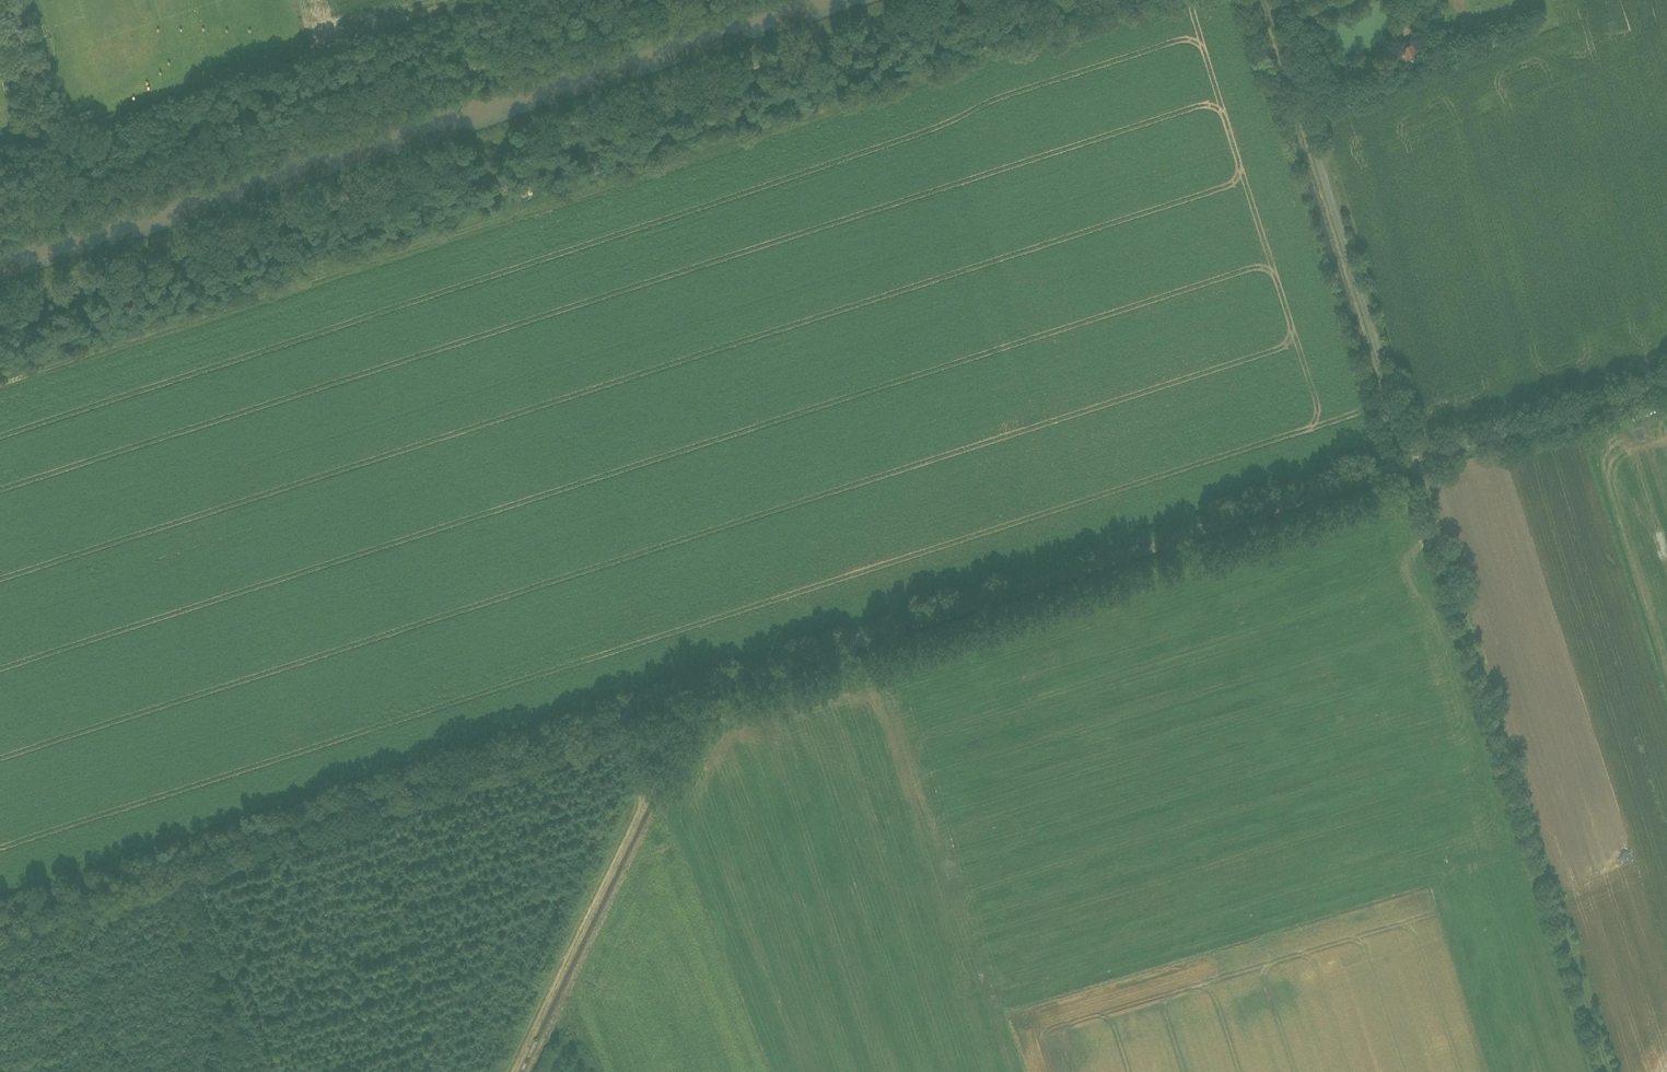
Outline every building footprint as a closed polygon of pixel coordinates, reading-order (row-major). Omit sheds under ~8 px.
[(1408,38),(1385,46),(1393,68),(1416,60),(1408,38)]
